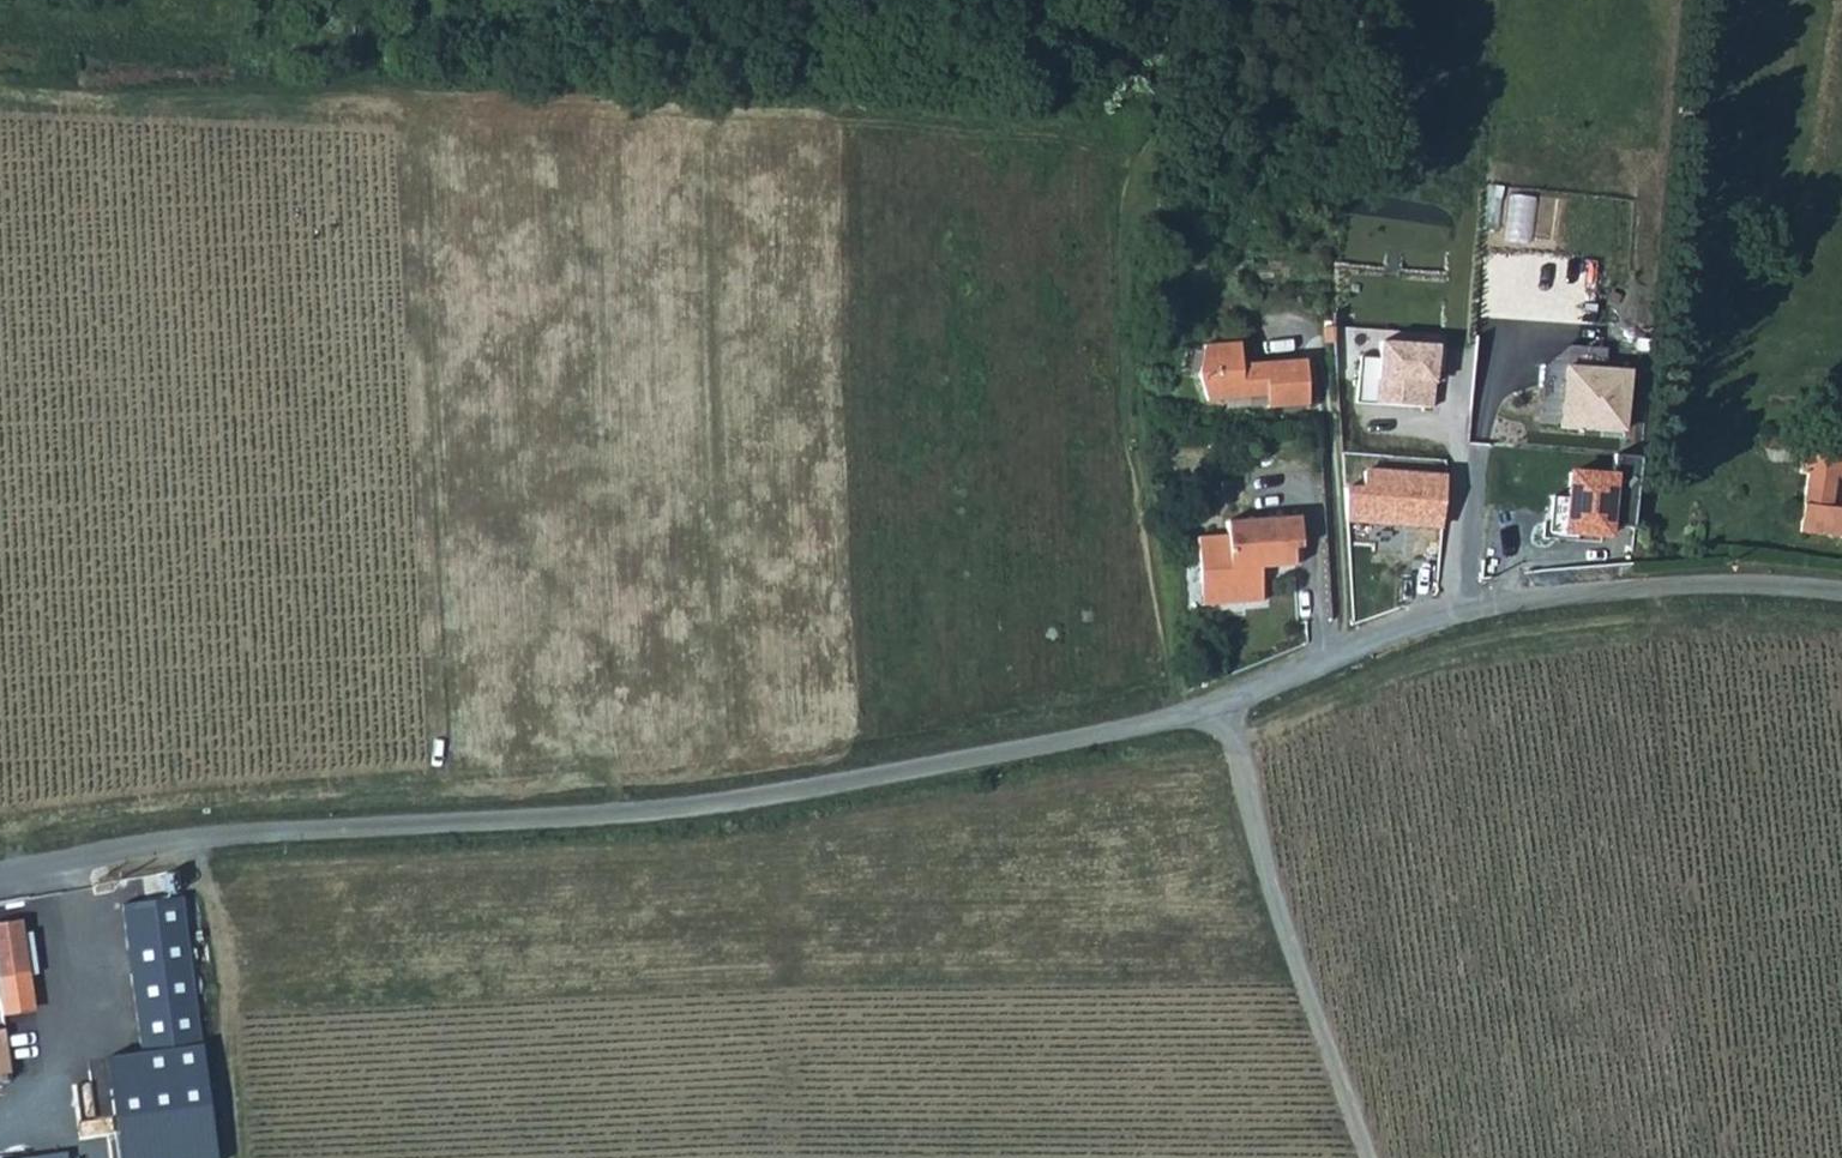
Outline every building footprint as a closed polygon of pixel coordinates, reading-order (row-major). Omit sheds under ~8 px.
[(1195,371),(1203,398),(1239,397),(1239,393),(1263,392),(1263,396),(1263,407),(1305,406),(1303,361),(1238,364),(1237,342),(1201,343),(1195,371)] [(1835,504),(1836,475),(1841,475),(1841,455),(1803,452),(1802,473),(1807,473),(1803,530),(1841,534),(1841,505),(1835,504)] [(1207,579),(1209,602),(1262,599),(1260,565),(1295,563),(1293,540),(1301,539),(1299,514),(1226,519),(1227,533),(1197,535),(1200,580),(1207,579)] [(1207,579),(1200,580),(1201,603),(1209,602),(1207,579)] [(137,1020),(142,1053),(202,1045),(182,896),(121,904),(137,1020)] [(18,913),(0,916),(0,971),(27,966),(18,913)] [(65,1030),(69,1063),(142,1053),(137,1020),(65,1030)]
